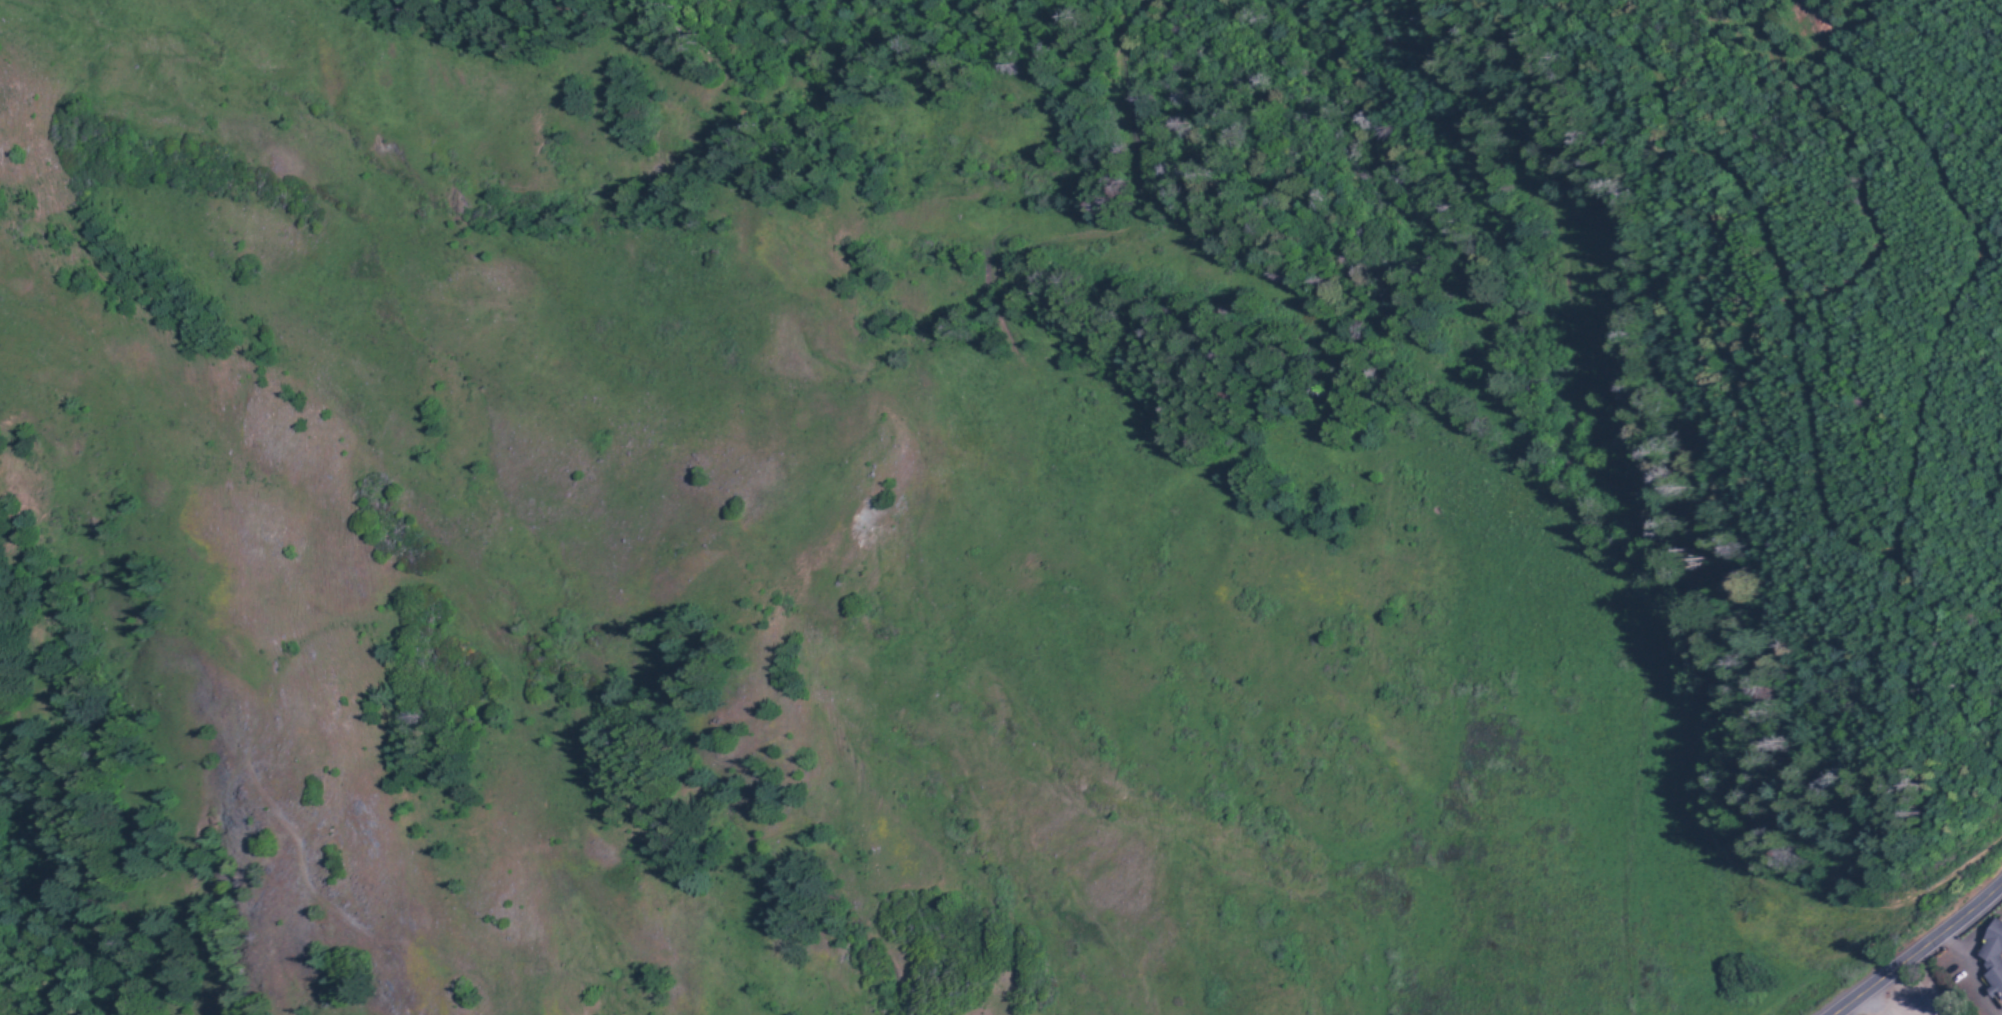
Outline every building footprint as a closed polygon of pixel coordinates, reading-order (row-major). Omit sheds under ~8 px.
[(1993,918),(1984,938),(1985,940),(1978,956),(1989,971),(1982,977),(1990,988),(1997,995),(2001,1002),(2001,961),(2000,958),(2001,953),(2001,922),(1993,918)]
